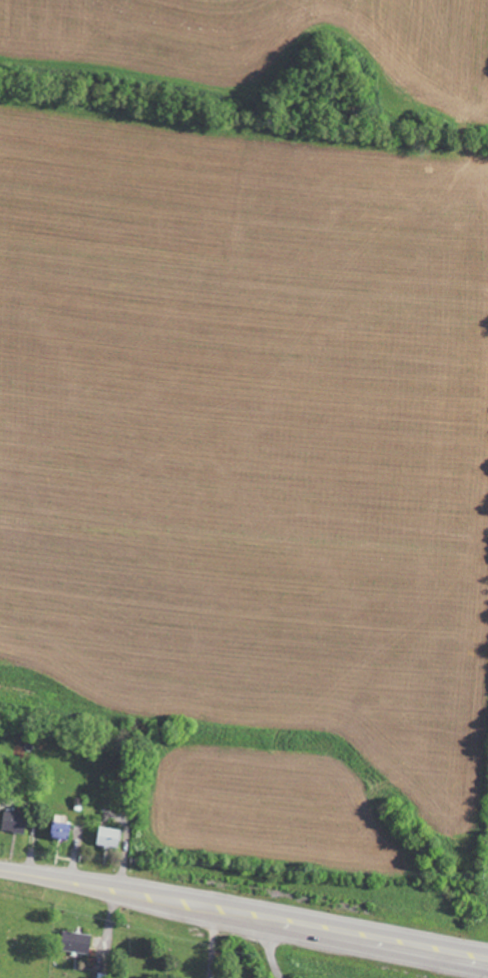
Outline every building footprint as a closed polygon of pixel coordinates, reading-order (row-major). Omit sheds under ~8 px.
[(21,834),(26,815),(4,810),(0,824),(0,828),(21,834)] [(48,837),(66,840),(69,824),(50,821),(48,837)] [(120,830),(97,826),(94,845),(117,849),(120,830)] [(88,953),(90,934),(61,932),(59,951),(88,953)]
